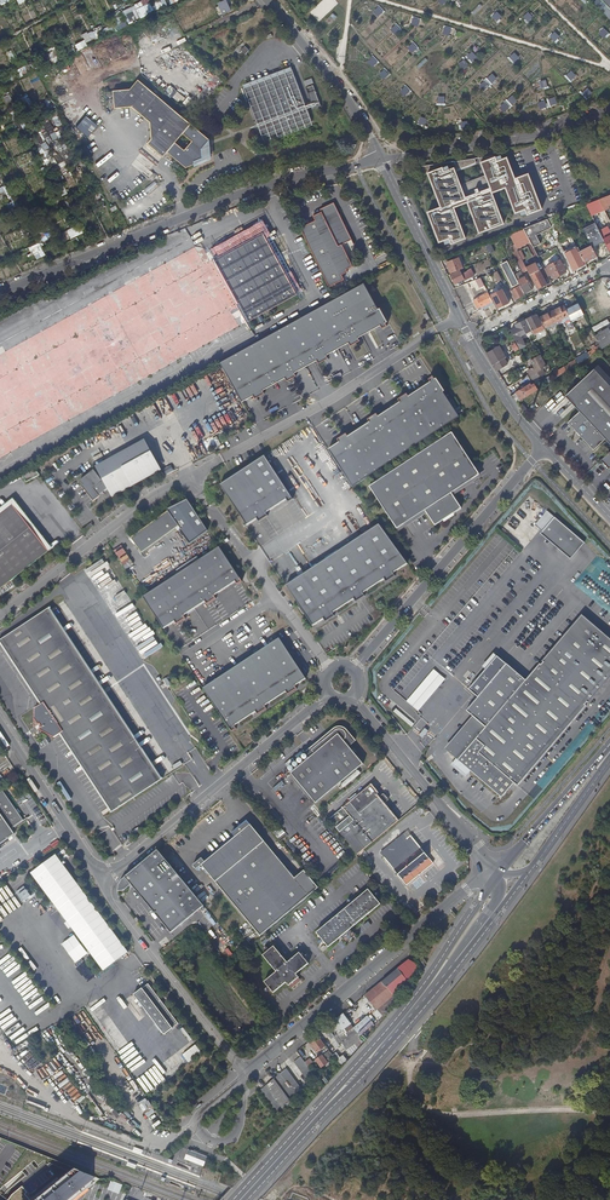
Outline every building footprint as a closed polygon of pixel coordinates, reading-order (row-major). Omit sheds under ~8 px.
[(113,14),(119,27),(124,25),(124,24),(154,13),(150,3),(148,3),(147,0),(113,14)] [(158,10),(167,6),(164,0),(159,0),(154,2),(158,10)] [(231,11),(227,0),(225,0),(217,4),(222,15),(231,11)] [(339,3),(336,0),(323,0),(309,12),(318,22),(339,3)] [(379,17),(384,11),(379,6),(373,12),(379,17)] [(491,16),(497,22),(502,16),(497,11),(491,16)] [(528,12),(523,17),(528,22),(533,17),(528,12)] [(230,15),(222,19),(225,24),(233,20),(230,15)] [(411,25),(418,27),(420,19),(413,17),(411,25)] [(396,24),(390,29),(395,35),(402,30),(396,24)] [(443,34),(450,36),(452,28),(444,26),(443,34)] [(98,42),(102,28),(97,27),(95,33),(89,32),(87,39),(98,42)] [(603,28),(599,33),(605,39),(609,34),(603,28)] [(555,42),(560,37),(554,31),(549,36),(555,42)] [(78,51),(87,46),(84,40),(74,44),(78,51)] [(412,53),(418,47),(413,42),(407,48),(412,53)] [(52,47),(44,52),(51,64),(59,60),(52,47)] [(10,61),(15,59),(11,50),(6,52),(10,61)] [(463,70),(477,57),(472,52),(458,64),(463,70)] [(513,64),(520,58),(514,52),(508,58),(513,64)] [(373,68),(379,61),(373,56),(367,62),(373,68)] [(18,77),(31,72),(28,65),(15,70),(18,77)] [(314,102),(301,66),(251,83),(269,135),(319,118),(315,106),(313,106),(312,103),(314,102)] [(384,80),(390,74),(385,68),(379,74),(384,80)] [(565,76),(570,82),(577,76),(571,70),(565,76)] [(490,85),(497,79),(492,73),(479,85),(484,91),(490,85)] [(546,80),(539,81),(540,89),(548,87),(546,80)] [(208,143),(210,141),(139,82),(131,91),(114,93),(116,111),(134,110),(151,124),(152,141),(148,146),(163,159),(167,154),(186,170),(208,161),(208,143)] [(328,104),(321,82),(314,85),(321,106),(328,104)] [(399,91),(405,97),(411,91),(406,85),(399,91)] [(169,87),(165,92),(172,97),(175,92),(169,87)] [(581,94),(587,99),(593,92),(587,87),(581,94)] [(17,99),(22,109),(32,105),(27,95),(17,99)] [(504,112),(518,101),(513,95),(499,106),(504,112)] [(437,105),(445,105),(445,97),(437,96),(437,105)] [(538,102),(540,109),(557,104),(555,97),(538,102)] [(86,116),(76,128),(88,137),(97,126),(86,116)] [(418,124),(425,126),(427,119),(420,117),(418,124)] [(44,150),(48,147),(44,141),(40,144),(44,150)] [(496,158),(480,164),(485,177),(490,193),(506,188),(517,213),(527,209),(529,214),(542,209),(529,175),(515,181),(507,159),(498,163),(496,158)] [(456,169),(474,162),(474,163),(473,159),(452,162),(454,167),(455,167),(456,169)] [(439,164),(418,168),(421,175),(426,173),(439,207),(426,212),(437,242),(447,239),(449,244),(463,238),(452,208),(465,202),(477,233),(502,224),(490,193),(485,177),(459,187),(452,168),(442,172),(441,168),(439,164)] [(153,182),(145,190),(148,193),(157,185),(153,182)] [(0,188),(0,193),(1,194),(4,192),(8,197),(12,195),(5,185),(0,188)] [(577,187),(568,191),(571,198),(580,194),(577,187)] [(603,209),(608,207),(607,204),(609,202),(609,195),(609,196),(603,198),(598,200),(601,206),(603,209)] [(588,211),(601,206),(598,200),(585,205),(588,211)] [(315,221),(300,229),(329,287),(344,280),(342,276),(348,272),(347,270),(352,267),(344,250),(354,245),(333,203),(319,209),(321,212),(313,216),(315,221)] [(595,224),(583,230),(590,246),(591,248),(604,242),(603,240),(595,224)] [(83,234),(80,225),(66,231),(70,239),(83,234)] [(262,234),(259,235),(255,229),(212,253),(211,252),(207,254),(208,255),(206,256),(200,245),(0,354),(0,459),(296,296),(262,234)] [(516,248),(529,241),(523,229),(521,230),(509,235),(516,248)] [(50,239),(48,232),(39,236),(41,242),(50,239)] [(29,247),(34,260),(45,256),(39,243),(29,247)] [(489,253),(494,251),(490,243),(485,246),(489,253)] [(584,263),(597,257),(591,248),(590,246),(579,252),(579,254),(584,263)] [(478,248),(465,252),(467,257),(480,252),(478,248)] [(567,260),(573,270),(585,265),(584,263),(579,254),(567,260)] [(446,263),(451,274),(462,269),(458,259),(446,263)] [(523,273),(528,271),(525,266),(522,260),(518,263),(523,273)] [(559,260),(546,267),(553,279),(565,272),(559,260)] [(513,286),(518,283),(517,281),(507,261),(501,264),(513,286)] [(535,261),(525,266),(528,271),(529,273),(539,268),(535,261)] [(497,282),(502,280),(497,271),(492,273),(497,282)] [(530,275),(537,289),(546,285),(539,271),(530,275)] [(459,272),(450,276),(454,284),(467,278),(465,274),(461,276),(459,272)] [(515,275),(517,280),(524,277),(521,272),(515,275)] [(518,283),(520,286),(524,294),(532,290),(526,277),(517,281),(518,283)] [(475,286),(476,290),(485,286),(482,278),(468,283),(470,288),(475,286)] [(220,363),(243,405),(254,398),(255,401),(265,396),(263,393),(285,381),(287,384),(297,378),(295,375),(317,363),(319,366),(328,360),(327,358),(349,345),(351,348),(360,342),(359,340),(381,327),(383,330),(387,328),(386,325),(387,324),(377,309),(379,308),(363,284),(220,363)] [(515,300),(524,295),(524,294),(520,286),(517,288),(516,286),(513,288),(514,290),(511,291),(515,300)] [(478,309),(490,302),(486,294),(469,302),(473,311),(478,309)] [(504,294),(493,300),(497,309),(509,303),(504,294)] [(492,306),(490,302),(478,309),(480,312),(492,306)] [(593,307),(602,326),(609,320),(609,314),(605,307),(603,302),(593,307)] [(583,315),(577,304),(566,310),(569,318),(571,321),(583,315)] [(566,310),(563,306),(551,312),(556,322),(557,324),(569,318),(566,310)] [(556,322),(551,312),(539,318),(544,328),(556,322)] [(536,315),(514,326),(516,330),(520,336),(534,329),(535,330),(537,329),(536,328),(541,325),(536,315)] [(607,329),(594,336),(601,349),(609,344),(609,335),(607,329)] [(520,336),(516,330),(511,332),(518,348),(524,345),(520,336)] [(515,343),(511,346),(514,352),(519,349),(515,343)] [(486,354),(496,370),(506,364),(500,353),(501,352),(498,347),(486,354)] [(528,371),(529,373),(532,379),(544,373),(542,369),(545,367),(538,353),(530,358),(533,365),(531,366),(532,369),(528,371)] [(523,362),(519,355),(513,358),(516,362),(513,364),(515,368),(523,362)] [(609,442),(609,377),(598,364),(565,395),(579,410),(568,421),(595,449),(606,438),(609,442)] [(557,377),(567,371),(564,366),(554,373),(557,377)] [(326,448),(352,487),(459,417),(443,392),(445,391),(435,377),(433,378),(432,375),(427,378),(429,381),(408,395),(406,392),(397,398),(399,401),(377,415),(375,412),(366,418),(368,421),(347,435),(345,432),(336,438),(338,441),(326,448)] [(515,392),(520,400),(538,389),(535,385),(524,392),(522,388),(515,392)] [(338,404),(335,406),(344,424),(347,422),(338,404)] [(524,409),(530,416),(532,414),(526,407),(524,409)] [(452,432),(370,486),(397,529),(423,512),(433,527),(465,506),(455,491),(480,474),(452,432)] [(210,439),(214,447),(221,444),(217,435),(210,439)] [(144,439),(95,467),(108,489),(111,496),(161,469),(144,439)] [(600,460),(608,469),(609,467),(609,450),(600,460)] [(264,454),(220,483),(246,524),(291,496),(264,454)] [(171,465),(161,469),(164,475),(174,471),(171,465)] [(38,476),(31,467),(19,474),(25,483),(38,476)] [(93,500),(108,489),(93,470),(78,481),(93,500)] [(188,500),(167,513),(177,528),(188,545),(206,531),(188,500)] [(20,538),(32,533),(11,506),(1,513),(15,540),(20,538)] [(15,540),(1,513),(0,514),(0,535),(6,546),(15,540)] [(129,538),(139,553),(177,528),(167,513),(129,538)] [(551,517),(537,533),(567,558),(574,549),(575,549),(581,542),(551,517)] [(381,524),(287,585),(313,626),(408,564),(381,524)] [(47,552),(32,533),(20,538),(15,540),(6,546),(0,549),(0,590),(47,552)] [(143,556),(153,549),(152,546),(142,553),(143,556)] [(115,552),(125,569),(133,564),(123,548),(115,552)] [(142,598),(163,630),(174,623),(175,626),(184,620),(182,617),(204,603),(206,606),(215,600),(213,597),(234,583),(236,586),(241,583),(218,548),(142,598)] [(108,713),(96,689),(70,650),(44,610),(18,627),(20,630),(9,636),(8,634),(0,639),(5,646),(12,642),(30,675),(25,678),(41,702),(33,708),(32,719),(36,724),(38,723),(40,727),(39,728),(38,729),(39,731),(52,737),(61,732),(66,740),(72,737),(74,736),(30,649),(37,646),(81,732),(110,715),(108,713)] [(580,614),(540,661),(542,662),(540,664),(538,663),(524,680),(505,663),(465,710),(485,727),(475,738),(465,729),(447,750),(457,759),(457,760),(500,797),(513,782),(517,785),(585,705),(584,704),(585,701),(587,702),(609,675),(609,640),(580,614)] [(20,630),(18,627),(8,634),(9,636),(20,630)] [(202,689),(230,732),(235,729),(233,726),(254,712),(256,715),(266,709),(264,706),(285,693),(287,695),(296,690),(294,687),(305,679),(279,639),(202,689)] [(5,646),(17,665),(25,678),(30,675),(12,642),(5,646)] [(74,736),(76,735),(81,732),(37,646),(30,649),(74,736)] [(418,711),(446,679),(434,669),(406,701),(418,711)] [(110,715),(112,714),(96,689),(108,713),(110,715)] [(76,735),(126,801),(157,781),(112,714),(110,715),(81,732),(76,735)] [(423,738),(428,730),(424,728),(420,736),(423,738)] [(313,754),(290,773),(314,804),(362,765),(343,742),(344,740),(345,739),(346,738),(346,736),(346,735),(345,734),(345,733),(344,732),(344,731),(343,731),(342,730),(341,730),(340,730),(339,730),(338,730),(337,730),(336,730),(335,731),(334,731),(311,750),(313,754)] [(115,809),(126,801),(76,735),(74,736),(72,737),(107,784),(100,789),(115,809)] [(113,810),(115,809),(100,789),(107,784),(72,737),(66,740),(113,810)] [(341,809),(371,844),(397,822),(375,795),(376,794),(369,785),(341,809)] [(0,789),(0,842),(14,832),(10,826),(22,818),(1,788),(0,789)] [(243,829),(248,825),(245,821),(240,825),(243,829)] [(317,888),(303,871),(293,879),(248,825),(243,829),(240,825),(230,834),(233,838),(203,863),(200,859),(191,867),(194,871),(199,867),(258,936),(317,888)] [(411,836),(383,858),(406,886),(432,864),(411,836)] [(427,853),(439,869),(446,863),(434,848),(427,853)] [(157,849),(126,875),(173,932),(204,906),(157,849)] [(442,880),(429,892),(434,897),(447,886),(442,880)] [(345,935),(355,927),(352,924),(382,899),(370,885),(318,928),(330,942),(343,932),(345,935)] [(205,891),(198,895),(202,901),(208,898),(205,891)] [(77,901),(89,926),(100,920),(87,892),(80,895),(82,899),(77,901)] [(357,929),(355,927),(345,935),(348,937),(357,929)] [(276,942),(265,951),(278,967),(267,978),(276,988),(288,978),(292,981),(301,973),(298,969),(311,959),(302,947),(289,958),(276,942)] [(411,966),(414,964),(409,958),(381,982),(385,987),(411,966)] [(385,987),(381,982),(364,995),(376,1009),(392,995),(385,987)] [(148,984),(134,995),(164,1034),(179,1023),(148,984)] [(350,1024),(342,1014),(324,1028),(327,1032),(329,1035),(331,1038),(347,1026),(350,1024)] [(360,1036),(374,1023),(367,1016),(353,1028),(360,1036)] [(346,1050),(361,1039),(353,1028),(350,1030),(338,1039),(346,1050)] [(324,1046),(319,1038),(309,1044),(315,1053),(324,1046)] [(196,1045),(183,1054),(189,1062),(202,1052),(196,1045)] [(324,1053),(327,1061),(333,1059),(329,1051),(324,1053)] [(332,1056),(337,1062),(341,1059),(336,1053),(332,1056)] [(314,1060),(320,1068),(327,1063),(321,1055),(314,1060)] [(307,1081),(313,1076),(307,1066),(304,1062),(300,1057),(293,1062),(307,1081)] [(294,1095),(301,1090),(286,1068),(272,1079),(288,1101),(295,1096),(294,1095)] [(258,1091),(276,1115),(282,1110),(264,1086),(258,1091)] [(198,1153),(189,1150),(185,1159),(195,1163),(199,1165),(204,1166),(205,1162),(207,1157),(204,1156),(201,1155),(198,1153)] [(93,1178),(70,1168),(31,1199),(69,1199),(91,1182),(93,1178)] [(111,1180),(107,1189),(118,1194),(122,1185),(111,1180)] [(23,1193),(25,1192),(20,1186),(10,1194),(6,1199),(7,1199),(28,1199),(23,1193)]
